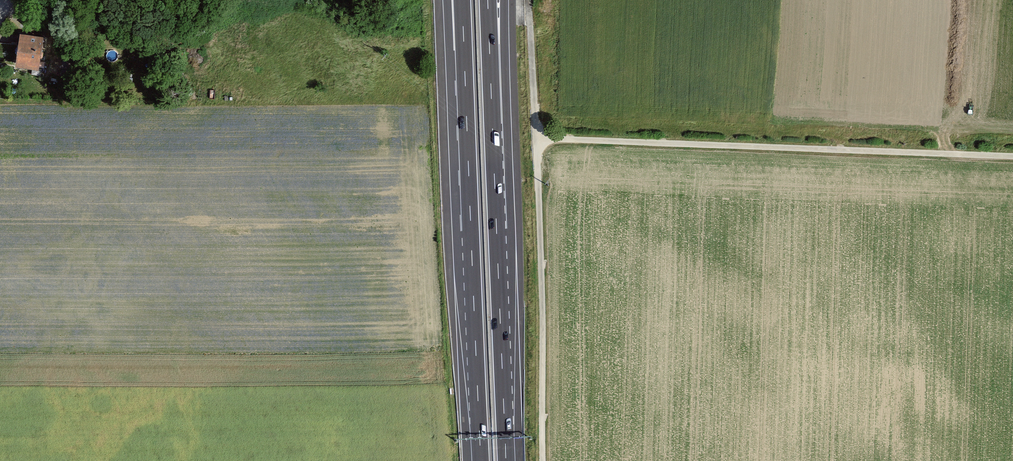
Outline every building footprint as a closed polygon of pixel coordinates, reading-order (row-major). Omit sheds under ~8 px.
[(43,36),(20,33),(15,66),(39,68),(43,36)]
